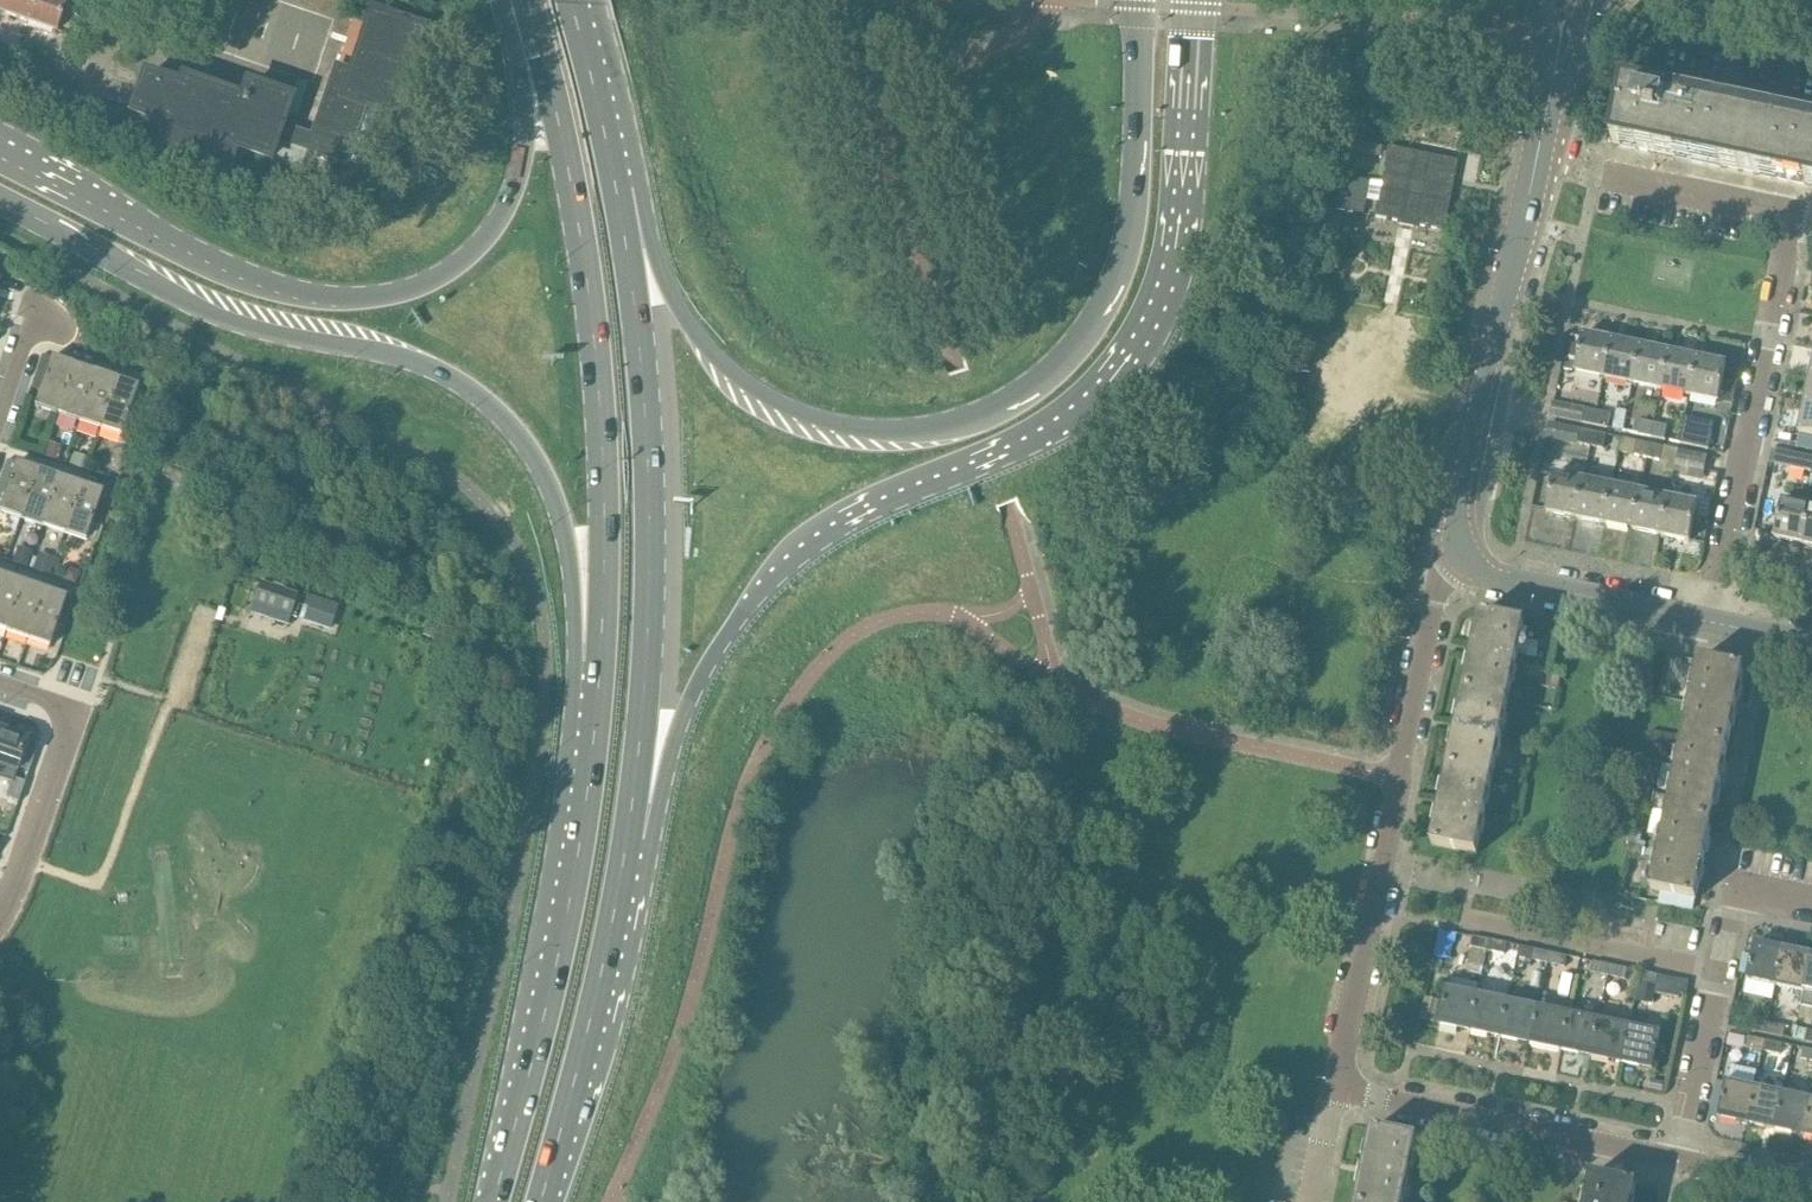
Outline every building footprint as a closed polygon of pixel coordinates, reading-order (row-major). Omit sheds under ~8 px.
[(29,23),(37,0),(8,0),(3,14),(29,23)] [(29,23),(56,32),(66,3),(57,0),(37,0),(29,23)] [(313,139),(298,134),(281,128),(277,140),(346,163),(364,108),(392,118),(422,30),(373,13),(353,73),(337,68),(313,139)] [(232,101),(219,96),(184,84),(182,89),(147,77),(134,114),(163,124),(152,158),(224,184),(236,149),(270,161),(277,140),(281,128),(291,101),(249,87),(244,102),(233,98),(232,101)] [(1626,87),(1613,145),(1811,186),(1811,129),(1683,102),(1657,96),(1657,94),(1642,91),(1626,87)] [(1387,148),(1374,218),(1443,232),(1457,162),(1387,148)] [(1341,177),(1335,210),(1363,215),(1367,194),(1369,183),(1341,177)] [(1605,378),(1612,339),(1584,333),(1576,372),(1605,378)] [(1641,345),(1612,339),(1605,378),(1633,384),(1641,345)] [(1633,384),(1661,390),(1669,352),(1641,345),(1633,384)] [(1661,390),(1689,396),(1697,357),(1669,352),(1661,390)] [(1697,357),(1689,396),(1718,402),(1727,364),(1697,357)] [(75,366),(52,358),(35,407),(57,415),(75,366)] [(57,415),(79,422),(96,373),(75,366),(57,415)] [(118,380),(96,373),(79,422),(100,430),(118,380)] [(139,387),(118,380),(100,430),(123,437),(139,387)] [(1595,425),(1598,411),(1555,402),(1552,416),(1595,425)] [(1805,404),(1799,433),(1811,436),(1811,405),(1805,404)] [(1617,409),(1613,429),(1624,431),(1628,411),(1617,409)] [(1598,411),(1595,425),(1608,428),(1611,414),(1598,411)] [(1642,421),(1639,435),(1651,437),(1654,423),(1642,421)] [(1591,447),(1594,432),(1550,423),(1547,438),(1591,447)] [(1666,440),(1668,426),(1654,423),(1651,437),(1666,440)] [(1682,429),(1680,443),(1709,449),(1712,435),(1682,429)] [(1594,432),(1591,447),(1604,450),(1607,435),(1594,432)] [(1620,453),(1647,458),(1650,444),(1638,442),(1639,440),(1623,437),(1620,453)] [(49,443),(44,456),(58,461),(63,447),(49,443)] [(1647,458),(1675,464),(1678,450),(1650,444),(1647,458)] [(1811,472),(1811,457),(1772,449),(1769,463),(1771,463),(1768,478),(1780,481),(1783,466),(1811,472)] [(1703,478),(1707,456),(1678,450),(1675,464),(1676,464),(1675,472),(1703,478)] [(74,453),(69,465),(84,470),(89,459),(74,453)] [(0,509),(17,463),(8,460),(0,484),(0,509)] [(0,509),(0,510),(0,513),(21,520),(38,471),(17,463),(0,509)] [(21,520),(43,528),(60,478),(38,471),(21,520)] [(1584,480),(1554,474),(1546,512),(1576,518),(1584,480)] [(43,528),(64,535),(82,486),(60,478),(43,528)] [(1576,518),(1604,524),(1612,486),(1584,480),(1576,518)] [(103,493),(82,486),(64,535),(86,543),(103,493)] [(1604,524),(1632,530),(1640,492),(1612,486),(1604,524)] [(1632,530),(1660,536),(1668,498),(1640,492),(1632,530)] [(1660,536),(1661,536),(1690,542),(1697,504),(1668,498),(1660,536)] [(1803,544),(1811,506),(1782,500),(1774,538),(1803,544)] [(1811,506),(1803,544),(1811,546),(1811,507),(1811,506)] [(18,547),(13,563),(27,568),(32,552),(18,547)] [(39,554),(34,570),(50,576),(56,559),(39,554)] [(2,576),(0,582),(0,630),(7,632),(24,583),(2,576)] [(45,590),(24,583),(7,632),(28,639),(45,590)] [(261,584),(254,603),(277,611),(275,620),(287,624),(297,597),(261,584)] [(67,598),(45,590),(28,639),(50,647),(67,598)] [(277,611),(254,603),(251,612),(275,620),(277,611)] [(339,612),(312,603),(304,627),(331,636),(339,612)] [(1525,623),(1480,614),(1464,691),(1509,701),(1525,623)] [(1729,745),(1745,669),(1700,660),(1683,736),(1729,745)] [(1464,691),(1448,768),(1494,778),(1509,701),(1464,691)] [(13,784),(18,768),(27,771),(36,746),(27,743),(28,741),(0,731),(0,779),(13,784)] [(1713,823),(1729,745),(1683,736),(1672,788),(1667,814),(1713,823)] [(1494,778),(1448,768),(1432,845),(1478,854),(1492,788),(1494,778)] [(1651,891),(1688,898),(1697,900),(1713,823),(1667,814),(1651,891)] [(1628,853),(1645,857),(1646,849),(1630,845),(1628,853)] [(1485,966),(1488,951),(1490,940),(1473,937),(1471,948),(1472,948),(1469,963),(1485,966)] [(1505,955),(1507,944),(1490,940),(1488,951),(1505,955)] [(1776,986),(1784,949),(1755,943),(1747,980),(1776,986)] [(1784,949),(1776,986),(1804,992),(1811,955),(1784,949)] [(1549,964),(1551,953),(1534,950),(1531,961),(1549,964)] [(1565,968),(1568,957),(1551,953),(1549,964),(1565,968)] [(1804,992),(1801,1007),(1811,1009),(1811,955),(1804,992)] [(1609,977),(1612,966),(1594,962),(1592,973),(1609,977)] [(1626,981),(1629,970),(1612,966),(1609,977),(1626,981)] [(1471,1032),(1479,995),(1447,988),(1440,1026),(1471,1032)] [(1159,1001),(1159,993),(1160,991),(1146,989),(1144,999),(1159,1001)] [(1471,1032),(1501,1038),(1509,1001),(1479,995),(1471,1032)] [(1501,1038),(1532,1045),(1540,1007),(1509,1001),(1501,1038)] [(1532,1045),(1562,1051),(1570,1014),(1540,1007),(1532,1045)] [(1562,1051),(1592,1057),(1600,1020),(1570,1014),(1562,1051)] [(1752,1019),(1749,1030),(1767,1034),(1769,1022),(1752,1019)] [(1592,1057),(1623,1063),(1630,1026),(1600,1020),(1592,1057)] [(1784,1038),(1787,1026),(1769,1022),(1767,1034),(1784,1038)] [(1630,1026),(1623,1063),(1653,1070),(1661,1033),(1630,1026)] [(1794,1039),(1811,1043),(1811,1030),(1796,1027),(1794,1039)] [(1749,1037),(1747,1048),(1763,1051),(1765,1040),(1749,1037)] [(1781,1055),(1783,1044),(1765,1040),(1763,1051),(1781,1055)] [(1802,1059),(1811,1061),(1811,1050),(1805,1048),(1802,1059)] [(1748,1125),(1756,1087),(1727,1081),(1719,1119),(1748,1125)] [(1784,1093),(1756,1087),(1748,1125),(1776,1131),(1784,1093)] [(1776,1131),(1804,1136),(1811,1099),(1784,1093),(1776,1131)] [(1811,1099),(1804,1136),(1811,1138),(1811,1099)] [(1417,1139),(1373,1130),(1357,1201),(1404,1201),(1417,1139)] [(1636,1185),(1591,1176),(1586,1201),(1633,1201),(1636,1185)]
